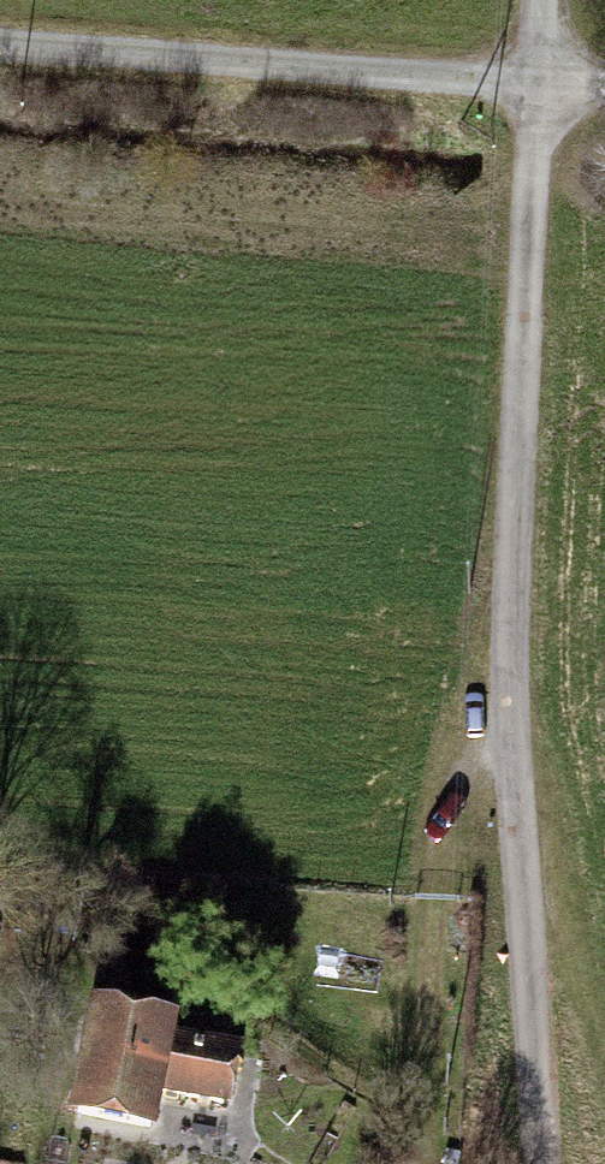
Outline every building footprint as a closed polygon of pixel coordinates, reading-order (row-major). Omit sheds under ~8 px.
[(168,1031),(99,1016),(78,1110),(149,1125),(157,1088),(219,1102),(230,1052),(166,1038),(168,1031)]
